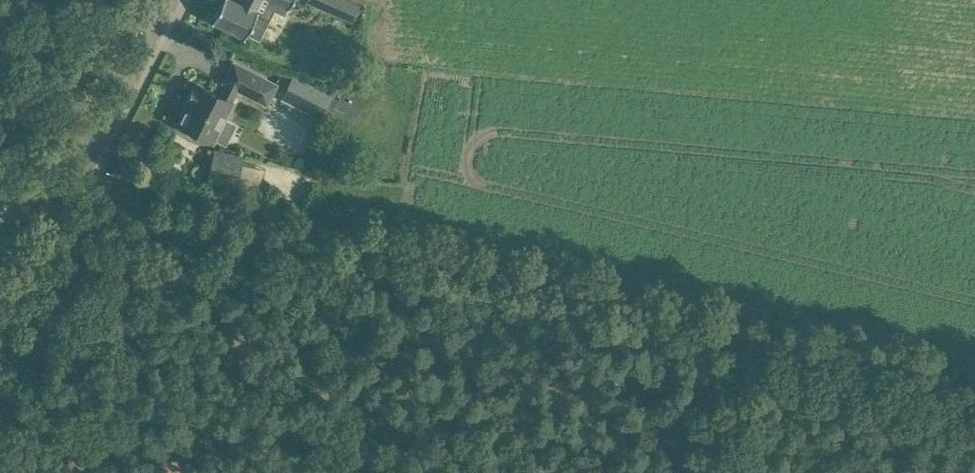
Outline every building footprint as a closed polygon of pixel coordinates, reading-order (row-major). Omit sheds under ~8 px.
[(235,0),(222,0),(212,20),(244,37),(246,33),(259,40),(268,21),(255,15),(257,11),(255,10),(261,0),(239,0),(238,2),(235,0)] [(329,10),(334,0),(305,0),(329,10)] [(189,100),(177,123),(189,129),(188,132),(199,138),(201,135),(213,141),(214,139),(224,145),(235,124),(224,118),(233,102),(231,101),(237,89),(266,103),(276,84),(251,71),(233,62),(224,82),(225,83),(219,95),(197,83),(196,87),(189,100)] [(346,69),(343,81),(352,83),(355,71),(346,69)] [(281,99),(321,119),(327,107),(331,109),(336,100),(332,97),(333,95),(293,75),(281,99)] [(214,150),(207,178),(235,185),(242,156),(214,150)]
